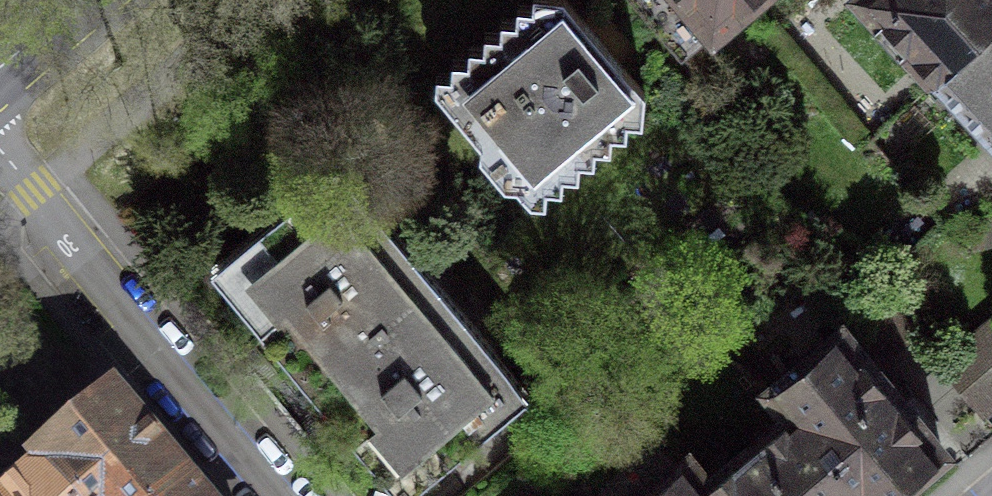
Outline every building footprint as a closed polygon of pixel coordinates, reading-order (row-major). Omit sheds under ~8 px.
[(645,89),(570,0),(534,0),(534,4),(517,3),(517,18),(500,18),(499,33),(483,31),(484,46),(468,45),(468,59),(451,59),(450,89),(532,187),(563,189),(562,172),(579,174),(578,160),(594,161),(594,146),(610,147),(610,133),(626,134),(627,119),(643,121),(645,89)] [(682,55),(746,0),(634,0),(682,55)] [(937,76),(991,26),(991,0),(868,0),(937,76)] [(937,76),(991,137),(991,26),(937,76)] [(527,388),(337,162),(210,266),(404,494),(527,388)] [(873,283),(849,303),(891,354),(915,334),(873,283)] [(991,405),(991,322),(942,366),(982,413),(991,405)] [(775,385),(869,495),(885,495),(910,475),(919,474),(926,469),(930,463),(934,455),(941,449),(842,330),(775,385)] [(775,385),(772,387),(792,411),(710,480),(690,456),(687,458),(719,495),(869,495),(775,385)] [(69,495),(172,495),(188,483),(111,393),(35,457),(38,460),(69,495)] [(687,458),(641,495),(719,495),(687,458)] [(0,493),(0,495),(69,495),(38,460),(0,493)] [(188,483),(172,495),(199,495),(188,483)]
